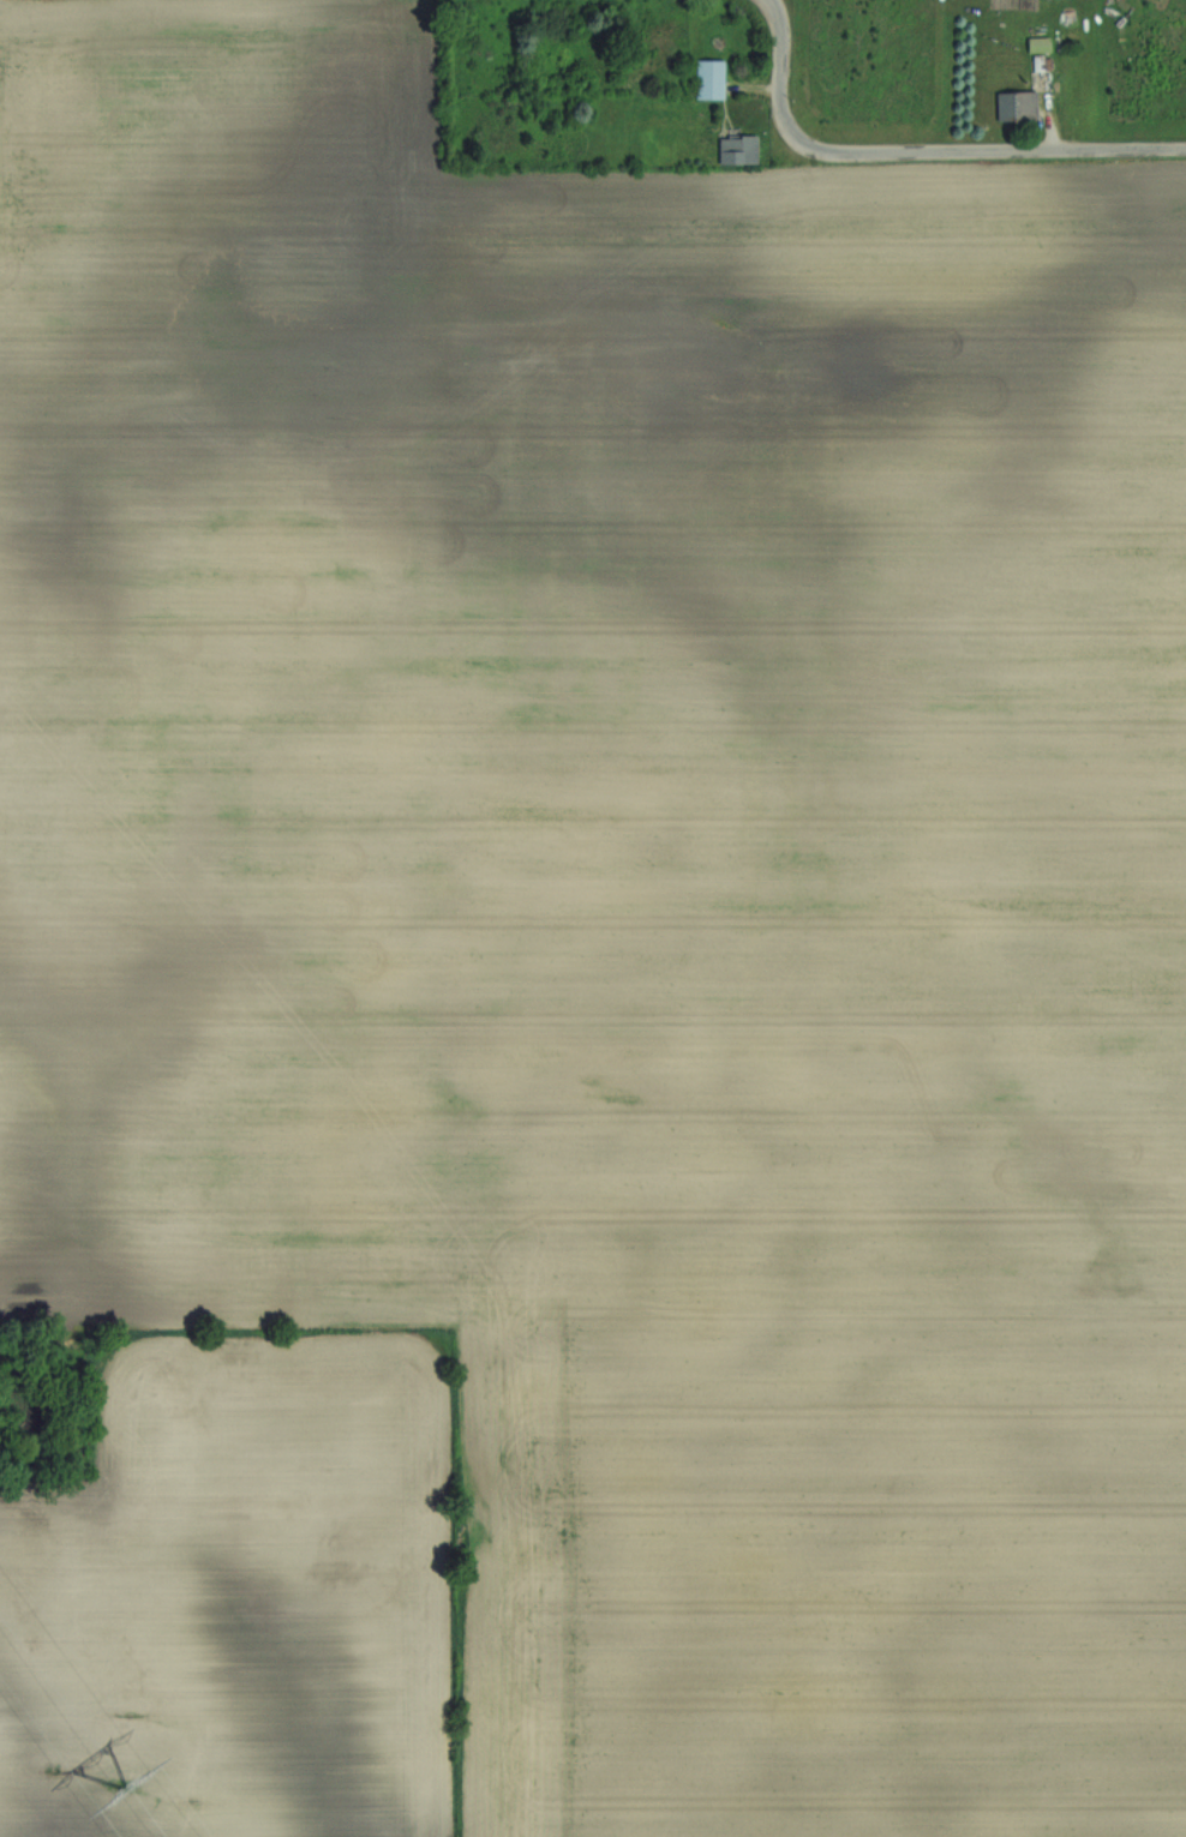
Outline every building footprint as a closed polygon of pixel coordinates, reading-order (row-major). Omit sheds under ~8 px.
[(696,59),(696,98),(724,98),(725,60),(696,59)] [(996,121),(1040,120),(1038,86),(995,88),(996,121)] [(719,164),(760,164),(760,134),(719,134),(719,164)]
